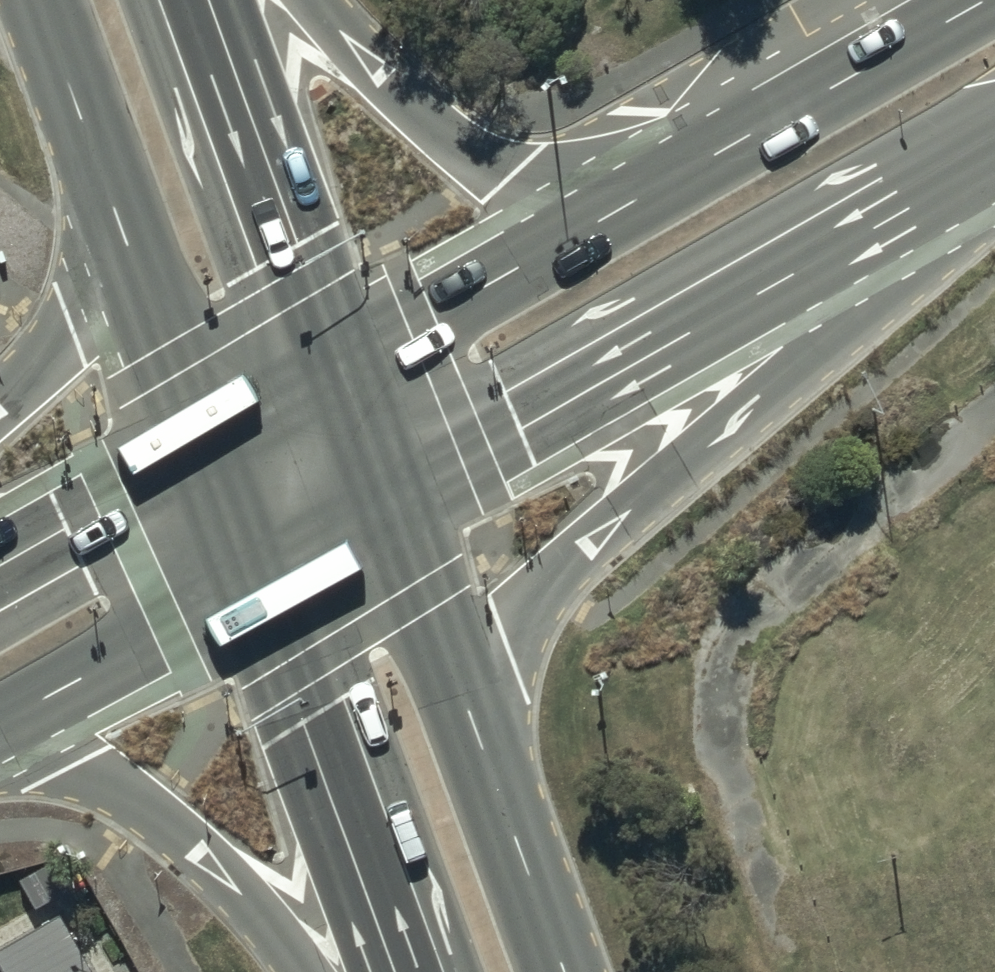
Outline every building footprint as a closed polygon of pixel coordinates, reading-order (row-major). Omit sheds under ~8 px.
[(0,926),(0,971),(98,971),(56,897),(0,926)]
